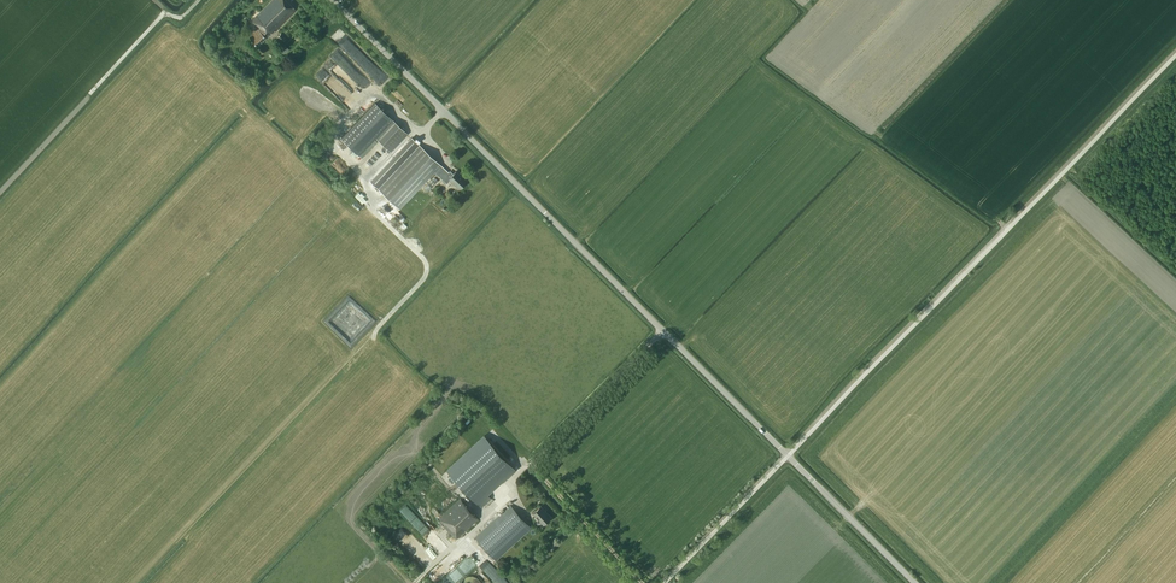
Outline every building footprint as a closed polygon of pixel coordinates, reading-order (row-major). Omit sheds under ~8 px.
[(285,0),(273,0),(250,21),(256,28),(248,36),(256,45),(258,47),(271,33),(273,31),(295,11),(285,0)] [(408,134),(375,103),(342,139),(360,155),(377,138),(391,151),(408,134)] [(412,138),(371,181),(379,189),(400,209),(428,180),(435,172),(436,173),(448,184),(451,180),(460,189),(468,182),(464,178),(463,178),(456,172),(453,175),(450,172),(449,173),(420,145),(412,138)] [(362,162),(367,167),(380,154),(376,149),(362,162)] [(431,184),(425,189),(428,192),(434,187),(431,184)] [(492,498),(488,494),(516,469),(485,435),(447,469),(482,507),(492,498)] [(481,518),(463,497),(440,517),(458,538),(481,518)] [(532,527),(511,504),(475,537),(496,560),(532,527)] [(409,505),(402,511),(422,532),(429,525),(409,505)] [(545,525),(553,517),(542,506),(534,513),(545,525)] [(417,549),(423,543),(408,525),(401,530),(417,549)] [(474,573),(461,580),(462,582),(479,582),(474,573)]
